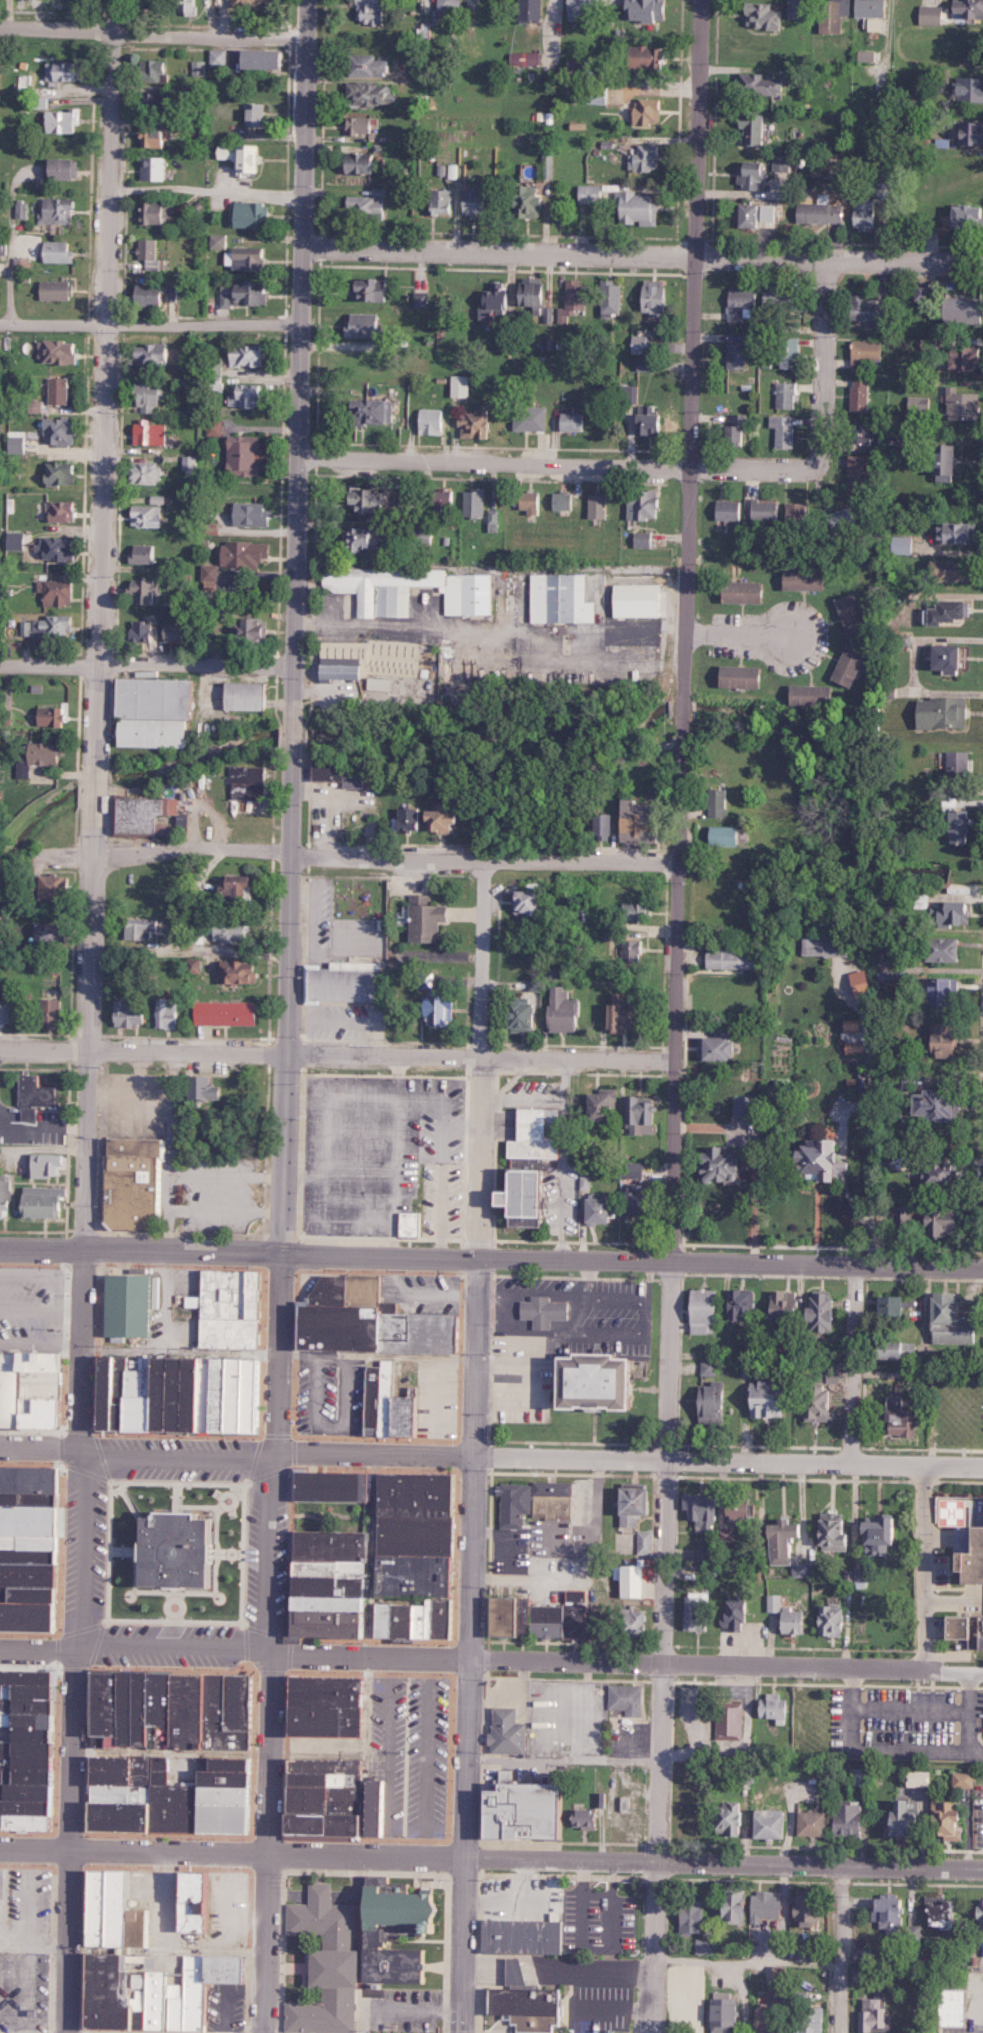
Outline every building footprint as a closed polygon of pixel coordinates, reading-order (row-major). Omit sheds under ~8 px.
[(198,0),(188,0),(187,12),(197,13),(198,0)] [(384,0),(358,0),(358,22),(384,23),(384,0)] [(462,0),(439,0),(439,10),(462,11),(462,0)] [(523,20),(545,21),(546,0),(524,0),(523,20)] [(569,17),(603,17),(603,0),(569,0),(569,17)] [(806,0),(789,0),(789,18),(806,18),(806,0)] [(845,15),(852,15),(853,0),(828,0),(827,32),(844,33),(845,15)] [(859,16),(890,17),(891,0),(859,0),(859,16)] [(969,1),(954,1),(954,12),(965,12),(965,19),(982,18),(982,0),(969,0),(969,1)] [(785,10),(775,9),(775,2),(749,1),(749,27),(785,28),(785,10)] [(920,24),(945,25),(946,6),(921,5),(920,24)] [(885,31),(885,18),(871,18),(871,31),(885,31)] [(665,46),(636,44),(635,66),(663,68),(665,46)] [(289,50),(249,49),(249,67),(288,68),(289,50)] [(228,50),(212,50),(211,65),(228,65),(228,50)] [(878,51),(860,50),(860,60),(878,61),(878,51)] [(513,52),(513,65),(543,64),(543,52),(513,52)] [(382,54),(360,54),(360,76),(394,75),(393,58),(382,59),(382,54)] [(583,58),(572,58),(572,78),(583,78),(583,58)] [(169,60),(141,59),(140,74),(168,75),(169,60)] [(205,61),(192,61),(191,77),(205,77),(205,61)] [(48,62),(48,81),(84,80),(83,62),(48,62)] [(787,79),(767,78),(767,73),(743,72),(742,93),(786,94),(787,79)] [(958,76),(957,101),(982,101),(982,77),(958,76)] [(381,107),(381,102),(397,102),(397,93),(393,93),(393,83),(349,82),(348,106),(381,107)] [(145,111),(165,115),(168,96),(149,92),(145,111)] [(665,100),(634,99),(633,124),(664,124),(665,100)] [(247,126),(266,127),(266,103),(247,103),(247,126)] [(49,109),(48,132),(80,133),(81,110),(49,109)] [(765,113),(740,114),(740,127),(745,127),(746,144),(766,144),(765,113)] [(347,133),(373,134),(373,118),(348,117),(347,133)] [(982,144),(982,122),(965,121),(965,144),(982,144)] [(166,147),(167,140),(173,140),(173,128),(144,127),(144,147),(166,147)] [(257,177),(257,171),(265,171),(265,155),(260,155),(259,144),(242,145),(243,177),(257,177)] [(632,154),(632,170),(661,170),(661,144),(640,145),(641,154),(632,154)] [(240,146),(221,145),(221,159),(240,159),(240,146)] [(554,152),(544,153),(544,163),(539,163),(540,178),(555,178),(554,152)] [(378,173),(378,154),(366,154),(366,158),(350,158),(350,173),(378,173)] [(792,172),(793,155),(773,155),(772,172),(792,172)] [(143,157),(144,180),(171,180),(170,157),(143,157)] [(82,158),(54,159),(54,178),(82,178),(82,158)] [(769,163),(741,162),(741,189),(769,189),(769,163)] [(580,203),(605,203),(605,185),(580,184),(580,203)] [(372,188),(372,195),(352,196),(353,209),(372,208),(372,215),(386,214),(386,187),(372,188)] [(454,190),(431,189),(430,213),(454,213),(454,190)] [(464,189),(463,215),(488,215),(489,190),(464,189)] [(618,191),(618,207),(622,207),(623,223),(644,222),(644,226),(661,225),(660,193),(640,194),(640,190),(618,191)] [(547,192),(518,191),(517,216),(546,218),(547,192)] [(39,223),(73,224),(74,209),(79,209),(79,199),(45,198),(44,211),(40,211),(39,223)] [(853,229),(878,229),(879,208),(875,208),(875,199),(853,199),(853,229)] [(17,218),(30,218),(30,202),(17,202),(17,218)] [(169,224),(170,203),(142,202),(142,223),(169,224)] [(237,202),(236,227),(272,228),(272,202),(237,202)] [(777,227),(777,210),(765,210),(765,204),(747,203),(747,214),(741,214),(741,226),(777,227)] [(800,222),(844,223),(844,204),(800,203),(800,222)] [(954,226),(982,227),(982,206),(954,205),(954,226)] [(211,248),(227,248),(228,235),(211,235),(211,248)] [(0,239),(0,256),(9,256),(8,239),(0,239)] [(149,259),(148,271),(166,272),(166,260),(159,259),(160,239),(140,239),(140,259),(149,259)] [(44,262),(78,262),(78,250),(74,249),(74,241),(44,241),(44,262)] [(31,258),(15,258),(15,272),(31,272),(31,258)] [(358,301),(391,300),(391,278),(358,279),(358,301)] [(589,309),(588,279),(568,279),(569,308),(557,308),(558,323),(570,323),(570,315),(577,315),(577,310),(589,309)] [(76,281),(41,280),(41,299),(76,300),(76,281)] [(603,315),(623,315),(624,285),(612,285),(612,280),(604,280),(603,315)] [(668,318),(669,280),(647,280),(646,312),(653,312),(653,317),(668,318)] [(493,309),(512,310),(513,290),(504,290),(504,281),(494,281),(494,291),(484,290),(483,318),(493,318),(493,309)] [(522,305),(533,305),(533,315),(544,315),(544,323),(554,323),(554,306),(549,306),(549,281),(522,281),(522,305)] [(271,304),(272,283),(236,282),(236,304),(271,304)] [(931,283),(915,282),(915,300),(930,301),(931,283)] [(178,284),(139,285),(139,304),(179,304),(178,284)] [(232,286),(222,286),(221,308),(232,308),(232,286)] [(758,307),(759,290),(731,290),(730,321),(745,321),(745,307),(758,307)] [(415,307),(431,307),(431,292),(416,291),(415,307)] [(765,309),(804,311),(805,292),(766,291),(765,309)] [(982,323),(982,298),(945,297),(944,323),(982,323)] [(884,321),(885,301),(856,301),(856,320),(884,321)] [(350,337),(382,336),(382,313),(349,314),(350,337)] [(514,349),(515,330),(498,330),(498,349),(514,349)] [(654,336),(634,336),(634,354),(654,354),(654,336)] [(80,363),(80,341),(41,340),(40,362),(80,363)] [(883,341),(854,341),(853,373),(870,373),(870,365),(883,365),(883,341)] [(140,366),(172,365),(172,343),(139,344),(140,366)] [(749,368),(748,343),(729,343),(730,369),(749,368)] [(265,346),(230,346),(231,367),(265,366),(265,346)] [(954,346),(953,369),(982,369),(982,346),(954,346)] [(779,368),(794,368),(793,350),(779,351),(779,368)] [(657,360),(638,359),(637,371),(656,371),(657,360)] [(471,397),(471,376),(454,375),(454,397),(471,397)] [(51,404),(70,404),(70,378),(51,378),(51,404)] [(870,410),(870,379),(852,379),(853,410),(870,410)] [(157,413),(157,406),(166,406),(166,380),(142,380),(142,413),(157,413)] [(776,408),(797,408),(797,383),(776,382),(776,408)] [(268,385),(237,384),(236,395),(228,395),(228,406),(262,407),(262,396),(267,396),(268,385)] [(640,385),(620,384),(619,402),(639,403),(640,385)] [(949,386),(949,420),(982,419),(982,393),(959,393),(959,386),(949,386)] [(907,413),(931,413),(931,397),(908,396),(907,413)] [(394,422),(394,399),(359,399),(359,421),(394,422)] [(350,405),(326,404),(325,424),(349,425),(350,405)] [(655,405),(639,405),(638,435),(668,435),(668,414),(655,414),(655,405)] [(515,430),(548,431),(549,407),(516,406),(515,430)] [(445,434),(446,410),(423,409),(422,434),(445,434)] [(490,438),(491,409),(475,409),(475,412),(460,412),(460,426),(464,426),(463,438),(490,438)] [(586,431),(586,413),(561,413),(561,431),(586,431)] [(749,438),(749,414),(732,414),(732,425),(724,425),(725,438),(749,438)] [(777,427),(777,448),(794,448),(795,417),(771,416),(771,427),(777,427)] [(76,418),(43,419),(44,435),(50,435),(51,447),(77,446),(76,418)] [(170,424),(151,424),(151,419),(138,419),(137,444),(169,445),(170,424)] [(206,435),(223,436),(223,419),(206,419),(206,435)] [(264,435),(230,436),(230,476),(264,476),(264,461),(259,462),(259,451),(264,451),(264,435)] [(27,436),(10,436),(9,453),(26,453),(27,436)] [(959,482),(960,449),(947,448),(946,465),(939,465),(938,481),(959,482)] [(198,475),(198,456),(184,455),(184,474),(198,475)] [(870,456),(850,455),(849,494),(869,495),(870,456)] [(46,485),(78,484),(78,461),(46,462),(46,485)] [(162,485),(163,463),(146,463),(146,467),(136,467),(136,484),(162,485)] [(378,489),(356,489),(356,512),(387,512),(387,492),(378,492),(378,489)] [(486,517),(487,489),(466,489),(465,517),(486,517)] [(543,493),(523,493),(523,512),(542,513),(543,493)] [(553,510),(575,510),(575,493),(553,493),(553,510)] [(608,518),(609,494),(591,494),(590,518),(608,518)] [(398,521),(415,521),(414,495),(397,496),(398,521)] [(661,520),(662,500),(629,499),(628,519),(661,520)] [(716,519),(743,520),(744,501),(717,500),(716,519)] [(77,501),(47,501),(47,521),(77,522),(77,501)] [(780,501),(754,502),(755,522),(781,521),(780,501)] [(271,526),(271,503),(235,502),(234,525),(271,526)] [(809,503),(787,503),(786,527),(808,528),(809,503)] [(133,526),(163,527),(164,506),(133,505),(133,526)] [(832,540),(851,536),(849,526),(856,524),(852,507),(826,513),(832,540)] [(500,510),(490,510),(489,531),(499,532),(500,510)] [(979,524),(943,523),(943,541),(979,542),(979,524)] [(381,550),(381,527),(350,528),(350,542),(354,542),(354,550),(381,550)] [(633,547),(654,548),(654,532),(634,532),(633,547)] [(7,550),(25,550),(26,533),(8,533),(7,550)] [(914,554),(915,536),(893,536),(893,553),(914,554)] [(76,538),(39,538),(39,560),(76,561),(76,538)] [(262,568),(262,559),(273,559),(273,542),(225,541),(225,567),(262,568)] [(157,545),(132,544),(132,563),(157,563),(157,545)] [(973,582),(974,561),(938,560),(938,582),(973,582)] [(218,582),(219,565),(202,564),(202,581),(218,582)] [(493,615),(492,575),(449,575),(449,568),(325,569),(325,592),(361,592),(361,617),(410,617),(409,586),(445,586),(445,615),(493,615)] [(827,570),(787,570),(787,590),(827,590),(827,570)] [(531,623),(595,622),(595,601),(585,601),(585,574),(531,574),(531,623)] [(156,579),(130,580),(131,593),(139,593),(139,604),(156,604),(156,579)] [(46,606),(75,606),(74,580),(38,581),(39,592),(45,592),(46,606)] [(605,580),(649,580),(650,614),(606,615),(605,580)] [(237,592),(238,582),(218,581),(218,591),(237,592)] [(728,603),(767,603),(767,582),(729,581),(728,603)] [(839,599),(849,636),(870,630),(859,593),(839,599)] [(936,608),(936,625),(950,626),(950,621),(963,622),(963,619),(973,619),(973,601),(945,600),(944,608),(936,608)] [(36,643),(55,642),(55,635),(70,635),(70,626),(76,626),(76,615),(48,616),(48,620),(36,620),(36,643)] [(248,618),(247,644),(271,645),(271,618),(248,618)] [(30,622),(21,621),(21,635),(29,635),(30,622)] [(155,640),(155,622),(133,621),(133,640),(155,640)] [(164,642),(187,642),(188,623),(165,622),(164,642)] [(368,681),(368,675),(420,676),(421,643),(326,640),(325,680),(368,681)] [(835,679),(855,687),(871,650),(851,642),(835,679)] [(966,645),(941,645),(940,674),(966,675),(966,645)] [(766,667),(726,666),(726,687),(765,688),(766,667)] [(110,678),(183,679),(182,721),(109,719),(110,678)] [(370,690),(395,690),(395,678),(371,678),(370,690)] [(220,679),(259,681),(258,714),(219,712),(220,679)] [(836,706),(836,685),(795,686),(796,707),(836,706)] [(969,728),(970,698),(922,698),(922,727),(969,728)] [(66,708),(39,707),(39,726),(66,727),(66,708)] [(64,765),(64,743),(30,743),(31,762),(17,762),(18,778),(31,778),(31,766),(64,765)] [(971,776),(971,752),(950,751),(949,776),(971,776)] [(316,781),(344,781),(344,788),(377,789),(378,765),(316,764),(316,781)] [(268,767),(232,766),(232,798),(267,799),(268,767)] [(728,817),(729,789),(710,788),(710,816),(728,817)] [(628,842),(664,844),(666,804),(642,803),(643,800),(630,799),(628,842)] [(457,833),(458,823),(469,823),(469,814),(460,814),(460,803),(436,803),(435,832),(457,833)] [(423,809),(402,809),(401,830),(423,831),(423,809)] [(950,843),(970,844),(971,811),(951,810),(950,843)] [(615,814),(597,814),(596,837),(614,837),(615,814)] [(712,846),(743,847),(743,827),(712,826),(712,846)] [(260,888),(260,876),(232,875),(231,885),(224,885),(223,897),(253,898),(253,888),(260,888)] [(33,890),(42,890),(42,899),(71,898),(70,876),(32,876),(33,890)] [(545,915),(546,891),(518,891),(517,915),(545,915)] [(414,943),(442,942),(442,922),(452,921),(452,905),(432,905),(432,894),(413,895),(414,943)] [(932,907),(931,923),(973,924),(974,903),(946,902),(946,908),(932,907)] [(651,904),(624,903),(624,921),(651,922),(651,904)] [(160,919),(128,918),(127,939),(153,940),(153,932),(159,932),(160,919)] [(219,919),(218,942),(254,943),(254,920),(219,919)] [(70,946),(70,925),(38,925),(38,945),(70,946)] [(804,955),(850,956),(850,932),(841,932),(841,937),(804,936),(804,955)] [(970,939),(932,938),(931,961),(969,962),(970,939)] [(646,963),(647,940),(624,940),(623,963),(646,963)] [(760,970),(761,951),(709,950),(708,968),(760,970)] [(203,973),(204,959),(191,958),(190,973),(203,973)] [(223,962),(223,985),(262,984),(261,961),(223,962)] [(307,966),(306,1001),(383,1003),(384,962),(334,961),(334,966),(307,966)] [(858,997),(874,994),(870,970),(854,973),(858,997)] [(546,979),(531,978),(530,991),(545,992),(546,979)] [(962,979),(935,978),(935,1006),(961,1006),(962,979)] [(585,999),(573,999),(573,987),(556,986),(555,1032),(585,1032),(585,999)] [(617,1033),(632,1033),(632,1026),(648,1026),(649,995),(618,995),(617,1033)] [(456,997),(430,997),(430,1026),(456,1026),(456,997)] [(64,999),(46,1000),(47,1030),(65,1030),(64,999)] [(181,1028),(180,999),(158,999),(159,1029),(181,1028)] [(119,1000),(118,1027),(137,1028),(138,1023),(147,1024),(148,1009),(129,1008),(130,1001),(119,1000)] [(260,1002),(199,1001),(199,1025),(260,1025),(260,1002)] [(11,1023),(10,1003),(0,1003),(0,1023),(11,1023)] [(543,1003),(520,1003),(520,1015),(515,1016),(515,1032),(543,1031),(543,1003)] [(966,1025),(938,1024),(937,1057),(965,1058),(966,1025)] [(742,1060),(743,1039),(703,1038),(702,1059),(742,1060)] [(851,1055),(868,1053),(867,1043),(850,1045),(851,1055)] [(41,1075),(23,1075),(22,1106),(58,1107),(58,1087),(40,1086),(41,1075)] [(214,1076),(194,1076),(193,1100),(224,1100),(224,1086),(214,1085),(214,1076)] [(597,1091),(597,1121),(621,1122),(621,1091),(597,1091)] [(961,1120),(961,1091),(931,1091),(931,1094),(920,1094),(920,1119),(961,1120)] [(657,1135),(658,1102),(646,1102),(646,1098),(631,1097),(630,1134),(657,1135)] [(736,1116),(755,1117),(756,1098),(736,1097),(736,1116)] [(38,1121),(38,1108),(24,1108),(24,1121),(38,1121)] [(563,1159),(563,1135),(557,1135),(558,1109),(525,1109),(524,1141),(512,1140),(512,1158),(563,1159)] [(160,1230),(162,1157),(166,1157),(167,1139),(115,1138),(114,1171),(110,1171),(109,1229),(160,1230)] [(841,1182),(842,1171),(852,1171),(852,1162),(844,1162),(844,1142),(806,1142),(806,1174),(828,1174),(828,1182),(841,1182)] [(745,1184),(747,1148),(708,1147),(707,1174),(714,1174),(714,1183),(745,1184)] [(60,1177),(61,1167),(67,1167),(68,1156),(34,1154),(33,1176),(60,1177)] [(895,1157),(880,1158),(880,1170),(895,1170),(895,1157)] [(918,1178),(927,1178),(927,1187),(960,1188),(961,1167),(918,1165),(918,1178)] [(555,1172),(523,1171),(523,1193),(510,1193),(510,1207),(521,1208),(520,1227),(548,1228),(549,1219),(554,1219),(555,1172)] [(592,1176),(582,1176),(582,1191),(592,1190),(592,1176)] [(14,1209),(15,1182),(0,1181),(0,1219),(6,1219),(6,1209),(14,1209)] [(628,1214),(652,1214),(653,1185),(629,1184),(628,1214)] [(65,1218),(66,1194),(61,1194),(61,1188),(24,1187),(24,1218),(65,1218)] [(616,1225),(617,1199),(592,1198),(592,1224),(616,1225)] [(938,1237),(955,1237),(955,1230),(966,1230),(967,1211),(921,1210),(920,1225),(938,1226),(938,1237)] [(404,1237),(423,1237),(424,1213),(404,1213),(404,1237)] [(268,1270),(207,1269),(206,1348),(266,1349),(268,1270)] [(99,1337),(100,1274),(145,1275),(144,1338),(99,1337)] [(709,1289),(684,1288),(683,1333),(709,1333),(709,1289)] [(750,1308),(749,1288),(724,1289),(725,1319),(744,1319),(744,1308),(750,1308)] [(789,1317),(790,1291),(763,1290),(763,1316),(789,1317)] [(804,1331),(826,1330),(825,1291),(806,1291),(806,1307),(798,1307),(798,1320),(804,1320),(804,1331)] [(969,1343),(969,1318),(953,1318),(953,1305),(949,1305),(949,1291),(925,1291),(925,1343),(969,1343)] [(546,1329),(546,1319),(564,1319),(564,1301),(545,1301),(545,1295),(527,1295),(527,1301),(516,1301),(516,1319),(529,1319),(529,1329),(546,1329)] [(871,1314),(894,1315),(895,1295),(871,1295),(871,1314)] [(298,1306),(297,1349),(452,1352),(453,1314),(395,1313),(396,1302),(381,1302),(381,1307),(298,1306)] [(870,1357),(915,1359),(916,1341),(870,1340),(870,1357)] [(0,1351),(0,1426),(26,1426),(26,1428),(68,1428),(68,1398),(62,1398),(62,1373),(71,1373),(71,1351),(0,1351)] [(542,1355),(542,1407),(630,1407),(630,1389),(630,1358),(597,1358),(597,1352),(556,1352),(556,1355),(542,1355)] [(271,1432),(271,1358),(145,1357),(145,1359),(132,1359),(132,1370),(124,1370),(124,1356),(99,1355),(99,1430),(271,1432)] [(359,1428),(371,1429),(371,1436),(416,1437),(417,1388),(411,1388),(410,1396),(388,1395),(388,1360),(376,1359),(376,1366),(360,1366),(359,1428)] [(697,1375),(713,1375),(713,1360),(698,1359),(697,1375)] [(743,1417),(781,1415),(780,1395),(766,1395),(766,1380),(742,1381),(743,1417)] [(690,1421),(715,1422),(717,1381),(708,1381),(707,1386),(691,1385),(690,1421)] [(822,1411),(823,1381),(803,1381),(801,1420),(831,1421),(831,1412),(822,1411)] [(910,1409),(881,1409),(880,1435),(909,1435),(910,1409)] [(67,1466),(1,1466),(1,1520),(0,1520),(0,1631),(67,1631),(67,1466)] [(278,1635),(444,1640),(445,1609),(451,1610),(452,1587),(444,1587),(445,1563),(447,1563),(450,1474),(371,1471),(369,1536),(361,1536),(361,1532),(287,1530),(286,1560),(281,1560),(278,1635)] [(361,1502),(361,1472),(287,1471),(287,1500),(361,1502)] [(569,1517),(570,1482),(530,1481),(529,1516),(569,1517)] [(518,1528),(518,1513),(526,1513),(526,1484),(497,1483),(496,1528),(518,1528)] [(610,1514),(616,1514),(615,1527),(636,1528),(637,1487),(610,1486),(610,1514)] [(710,1496),(684,1495),(683,1519),(693,1520),(693,1527),(708,1528),(710,1496)] [(962,1522),(963,1513),(962,1508),(942,1496),(955,1589),(982,1585),(982,1526),(962,1522)] [(744,1497),(717,1498),(718,1518),(752,1517),(751,1504),(744,1504),(744,1497)] [(222,1587),(223,1519),(210,1519),(211,1512),(170,1511),(169,1517),(154,1517),(154,1536),(152,1536),(152,1558),(140,1558),(139,1586),(222,1587)] [(845,1551),(845,1536),(834,1536),(834,1524),(841,1524),(841,1512),(817,1512),(817,1518),(810,1518),(809,1545),(817,1545),(817,1550),(845,1551)] [(893,1518),(856,1517),(855,1554),(883,1555),(883,1543),(892,1544),(893,1518)] [(799,1523),(780,1523),(780,1518),(770,1518),(770,1523),(763,1523),(763,1564),(789,1564),(789,1536),(800,1536),(799,1523)] [(731,1528),(715,1528),(715,1542),(731,1541),(731,1528)] [(807,1576),(807,1562),(790,1563),(791,1577),(807,1576)] [(614,1597),(639,1597),(640,1565),(614,1565),(614,1597)] [(864,1586),(864,1570),(844,1570),(844,1586),(864,1586)] [(580,1602),(586,1602),(586,1589),(561,1590),(562,1603),(559,1603),(560,1639),(581,1638),(580,1602)] [(701,1630),(702,1606),(707,1606),(707,1592),(680,1592),(680,1630),(701,1630)] [(763,1612),(774,1612),(773,1633),(801,1634),(802,1611),(787,1610),(787,1606),(777,1606),(778,1594),(764,1594),(763,1612)] [(481,1637),(558,1638),(558,1605),(528,1605),(528,1597),(482,1597),(481,1637)] [(740,1630),(740,1622),(745,1622),(744,1599),(718,1601),(719,1626),(726,1625),(726,1631),(740,1630)] [(812,1604),(812,1636),(836,1636),(836,1605),(812,1604)] [(639,1609),(613,1609),(614,1635),(640,1635),(639,1609)] [(962,1639),(962,1648),(982,1648),(982,1616),(936,1616),(936,1639),(962,1639)] [(0,1670),(0,1726),(22,1726),(22,1741),(0,1741),(0,1771),(5,1771),(5,1800),(0,1800),(0,1829),(61,1830),(63,1671),(0,1670)] [(260,1835),(261,1759),(256,1759),(258,1675),(103,1671),(102,1703),(94,1703),(93,1747),(204,1750),(203,1784),(171,1783),(172,1757),(100,1756),(99,1785),(94,1785),(93,1831),(260,1835)] [(362,1738),(364,1677),(279,1676),(277,1736),(362,1738)] [(622,1710),(622,1716),(638,1717),(639,1685),(605,1684),(605,1709),(622,1710)] [(772,1724),(782,1724),(783,1700),(776,1699),(776,1695),(753,1694),(753,1717),(772,1718),(772,1724)] [(740,1703),(714,1702),(712,1739),(739,1740),(740,1703)] [(485,1753),(522,1753),(522,1723),(512,1723),(512,1707),(487,1707),(487,1733),(484,1733),(485,1753)] [(383,1837),(384,1780),(355,1780),(355,1769),(360,1769),(361,1761),(278,1759),(277,1812),(271,1812),(271,1835),(383,1837)] [(492,1782),(508,1783),(508,1770),(493,1770),(492,1782)] [(924,1771),(899,1771),(900,1787),(925,1786),(924,1771)] [(970,1787),(970,1772),(949,1772),(949,1788),(970,1787)] [(561,1784),(484,1784),(484,1791),(472,1791),(472,1838),(547,1838),(547,1826),(557,1826),(557,1831),(561,1831),(561,1784)] [(956,1840),(957,1826),(951,1826),(951,1801),(942,1801),(942,1795),(928,1795),(926,1835),(940,1836),(940,1840),(956,1840)] [(617,1811),(630,1811),(630,1796),(617,1796),(617,1811)] [(902,1836),(902,1814),(917,1815),(918,1801),(887,1800),(887,1811),(880,1811),(879,1836),(902,1836)] [(857,1805),(828,1804),(827,1837),(856,1838),(857,1805)] [(591,1828),(592,1809),(566,1809),(566,1827),(591,1828)] [(746,1837),(782,1838),(783,1811),(747,1810),(746,1837)] [(792,1835),(824,1836),(824,1812),(792,1811),(792,1835)] [(214,1931),(215,1912),(219,1913),(220,1871),(183,1870),(181,1930),(214,1931)] [(83,1950),(85,1875),(122,1876),(121,1951),(83,1950)] [(349,2032),(350,1927),(355,1927),(372,1921),(372,1944),(381,1944),(381,1934),(392,1934),(392,1933),(425,1933),(432,1931),(432,1889),(349,1888),(349,1903),(326,1903),(326,1882),(303,1881),(303,1904),(287,1914),(292,1927),(319,1934),(319,1949),(301,1948),(300,1985),(318,1986),(318,2001),(281,2001),(281,2032),(349,2032)] [(737,1922),(738,1890),(715,1889),(713,1921),(737,1922)] [(692,1892),(676,1891),(674,1935),(687,1935),(687,1932),(697,1932),(698,1899),(692,1899),(692,1892)] [(759,1917),(777,1918),(777,1892),(748,1891),(748,1923),(759,1923),(759,1917)] [(794,1924),(814,1924),(814,1897),(789,1897),(789,1917),(794,1917),(794,1924)] [(900,1924),(900,1898),(867,1897),(867,1923),(900,1924)] [(973,1931),(982,1931),(982,1899),(971,1898),(970,1917),(974,1917),(973,1931)] [(950,1900),(923,1901),(923,1918),(933,1918),(933,1919),(951,1919),(950,1900)] [(918,1925),(903,1925),(904,1942),(919,1941),(918,1925)] [(424,1949),(352,1946),(351,1980),(422,1983),(424,1949)] [(169,2029),(169,1970),(158,1970),(158,1964),(152,1964),(152,1953),(96,1952),(95,1978),(88,1978),(88,2028),(169,2029)] [(254,1981),(254,1954),(188,1954),(188,1997),(172,1997),(173,2030),(209,2029),(209,1982),(254,1981)] [(552,2032),(554,1989),(484,1987),(483,2013),(506,2014),(506,2023),(512,2023),(512,2031),(552,2032)] [(890,2031),(889,2016),(881,2016),(881,1992),(871,1992),(871,1997),(858,1998),(859,2009),(854,2009),(854,2032),(890,2031)] [(727,2032),(729,1998),(706,1997),(705,2032),(727,2032)] [(822,2006),(790,2006),(790,2032),(821,2032),(822,2006)]
